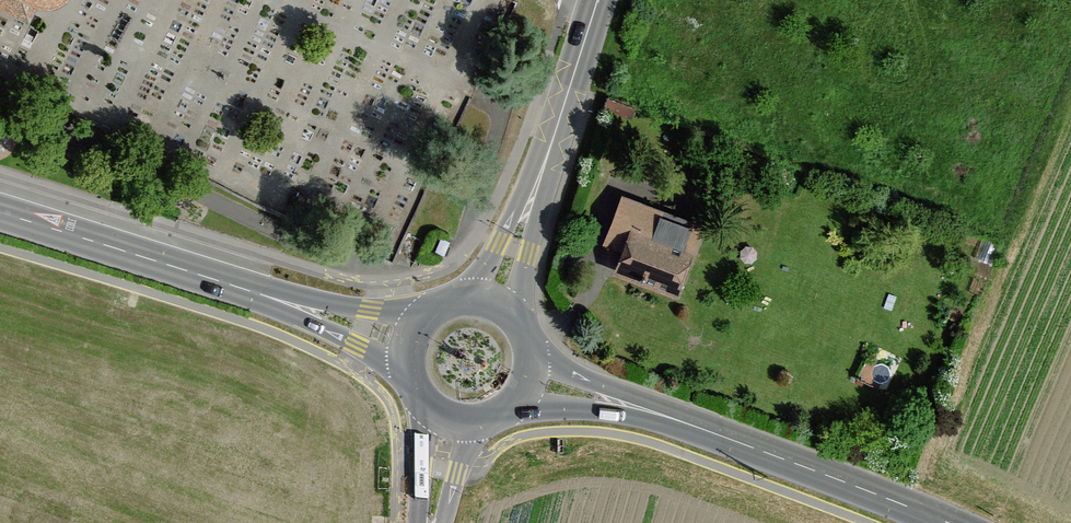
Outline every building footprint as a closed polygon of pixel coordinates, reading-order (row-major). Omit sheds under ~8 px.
[(29,16),(37,0),(0,0),(0,2),(29,16)] [(627,242),(618,266),(673,287),(697,224),(623,197),(609,235),(627,242)]
